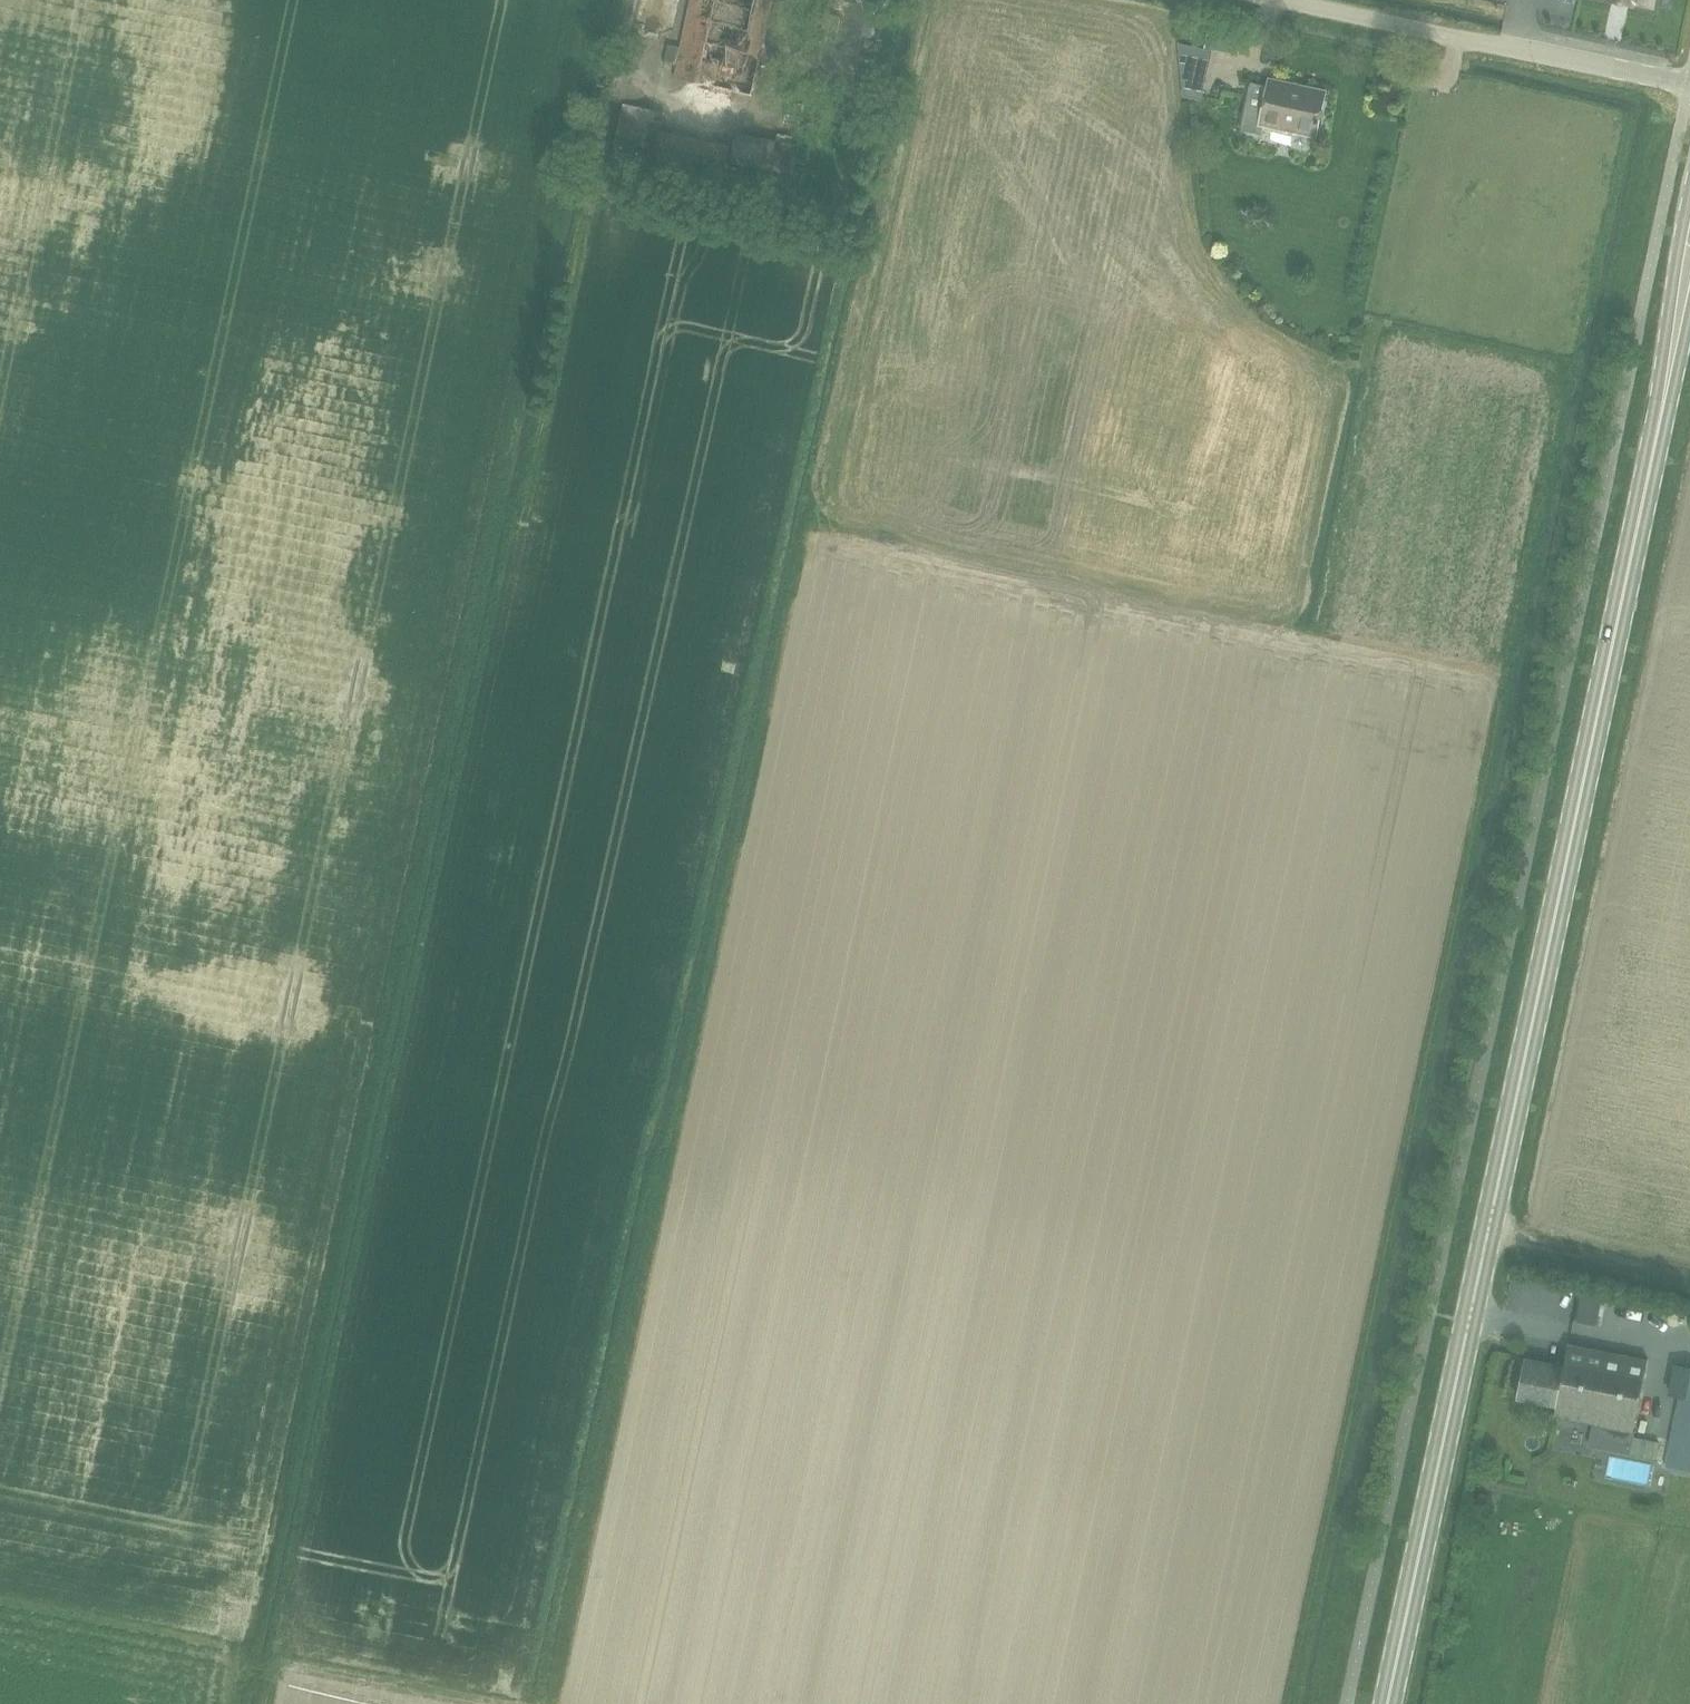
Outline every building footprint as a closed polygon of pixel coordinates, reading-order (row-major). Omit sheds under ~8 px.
[(671,65),(677,66),(674,78),(754,96),(775,0),(693,0),(682,47),(668,44),(664,63),(671,65)] [(1204,32),(1202,39),(1208,40),(1207,46),(1206,49),(1214,50),(1237,55),(1237,52),(1241,36),(1215,31),(1204,29),(1204,32)] [(1206,77),(1182,72),(1184,95),(1201,99),(1206,77)] [(1253,84),(1243,131),(1263,135),(1265,128),(1315,139),(1325,94),(1272,82),(1270,88),(1253,84)] [(730,164),(734,165),(732,177),(754,181),(757,169),(795,177),(802,146),(737,132),(735,145),(662,130),(665,113),(624,103),(615,143),(633,147),(633,145),(656,150),(648,185),(722,201),(730,164)] [(1582,1290),(1577,1320),(1598,1324),(1604,1293),(1582,1290)] [(1593,1423),(1634,1431),(1648,1359),(1570,1344),(1566,1365),(1526,1358),(1518,1399),(1557,1407),(1556,1416),(1593,1423)] [(1676,1362),(1670,1393),(1679,1395),(1664,1465),(1689,1470),(1689,1365),(1676,1362)] [(1634,1431),(1593,1423),(1589,1445),(1657,1459),(1661,1440),(1633,1434),(1634,1431)]
